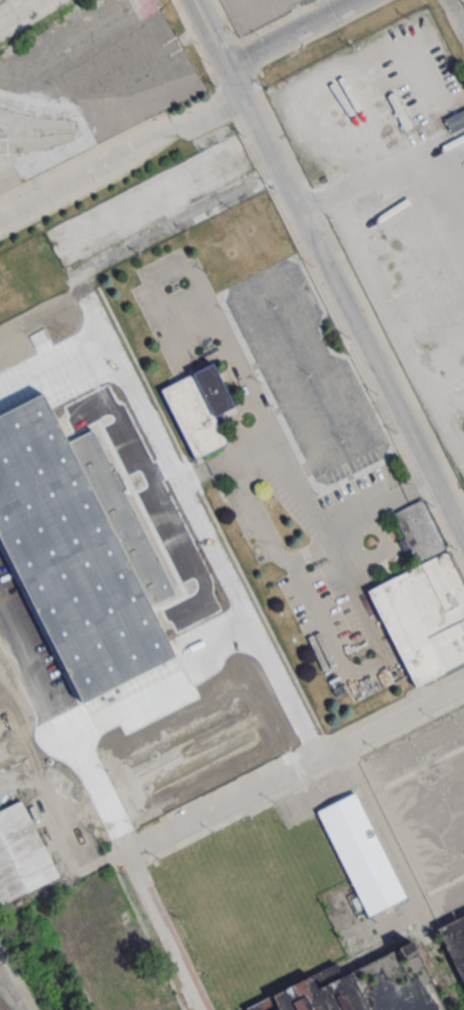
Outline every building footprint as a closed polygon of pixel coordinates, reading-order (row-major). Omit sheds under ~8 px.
[(161,392),(196,462),(227,446),(214,420),(234,410),(212,366),(161,392)] [(172,656),(147,607),(174,594),(122,491),(125,489),(112,463),(109,464),(91,429),(66,442),(41,392),(0,413),(0,543),(79,702),(172,656)] [(416,689),(463,664),(463,588),(421,502),(394,516),(406,539),(400,543),(404,551),(411,548),(418,562),(422,560),(425,565),(367,594),(416,689)] [(318,813),(367,917),(403,900),(354,796),(318,813)] [(57,877),(20,804),(0,814),(0,906),(57,877)] [(436,930),(463,987),(463,916),(436,930)] [(408,947),(439,1009),(248,1009),(247,1009),(335,965),(343,980),(408,947)]
